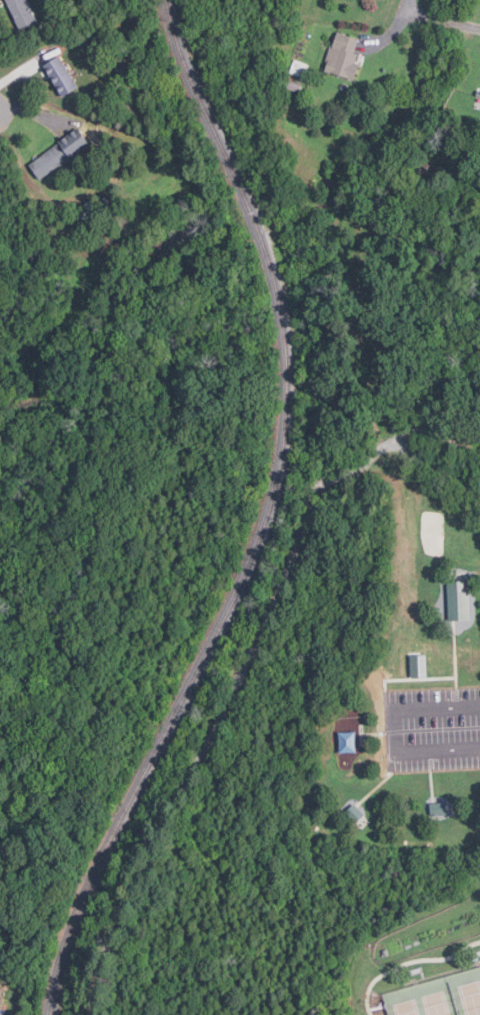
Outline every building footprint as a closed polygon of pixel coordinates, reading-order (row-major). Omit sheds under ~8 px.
[(36,23),(26,0),(5,0),(18,31),(36,23)] [(359,39),(335,31),(323,70),(353,80),(358,63),(352,61),(359,39)] [(76,89),(61,55),(44,63),(59,96),(76,89)] [(308,64),(293,59),(289,72),(303,77),(308,64)] [(27,163),(38,179),(89,144),(78,128),(27,163)] [(448,621),(469,620),(468,581),(447,582),(448,621)] [(426,678),(404,680),(402,659),(425,658),(426,678)] [(344,811),(359,830),(369,822),(354,803),(344,811)] [(429,803),(430,816),(445,815),(445,803),(429,803)]
